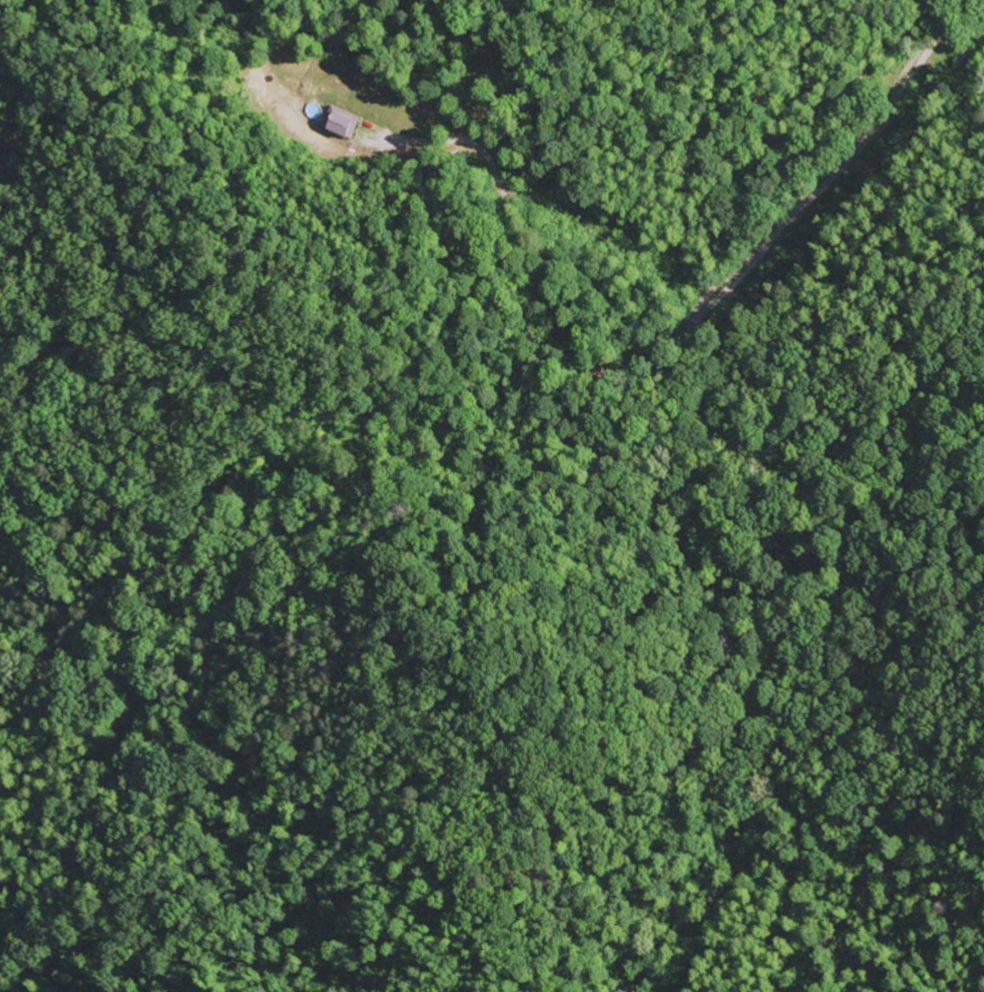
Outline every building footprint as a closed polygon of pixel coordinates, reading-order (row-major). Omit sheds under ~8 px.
[(349,140),(357,115),(329,107),(321,131),(349,140)]
